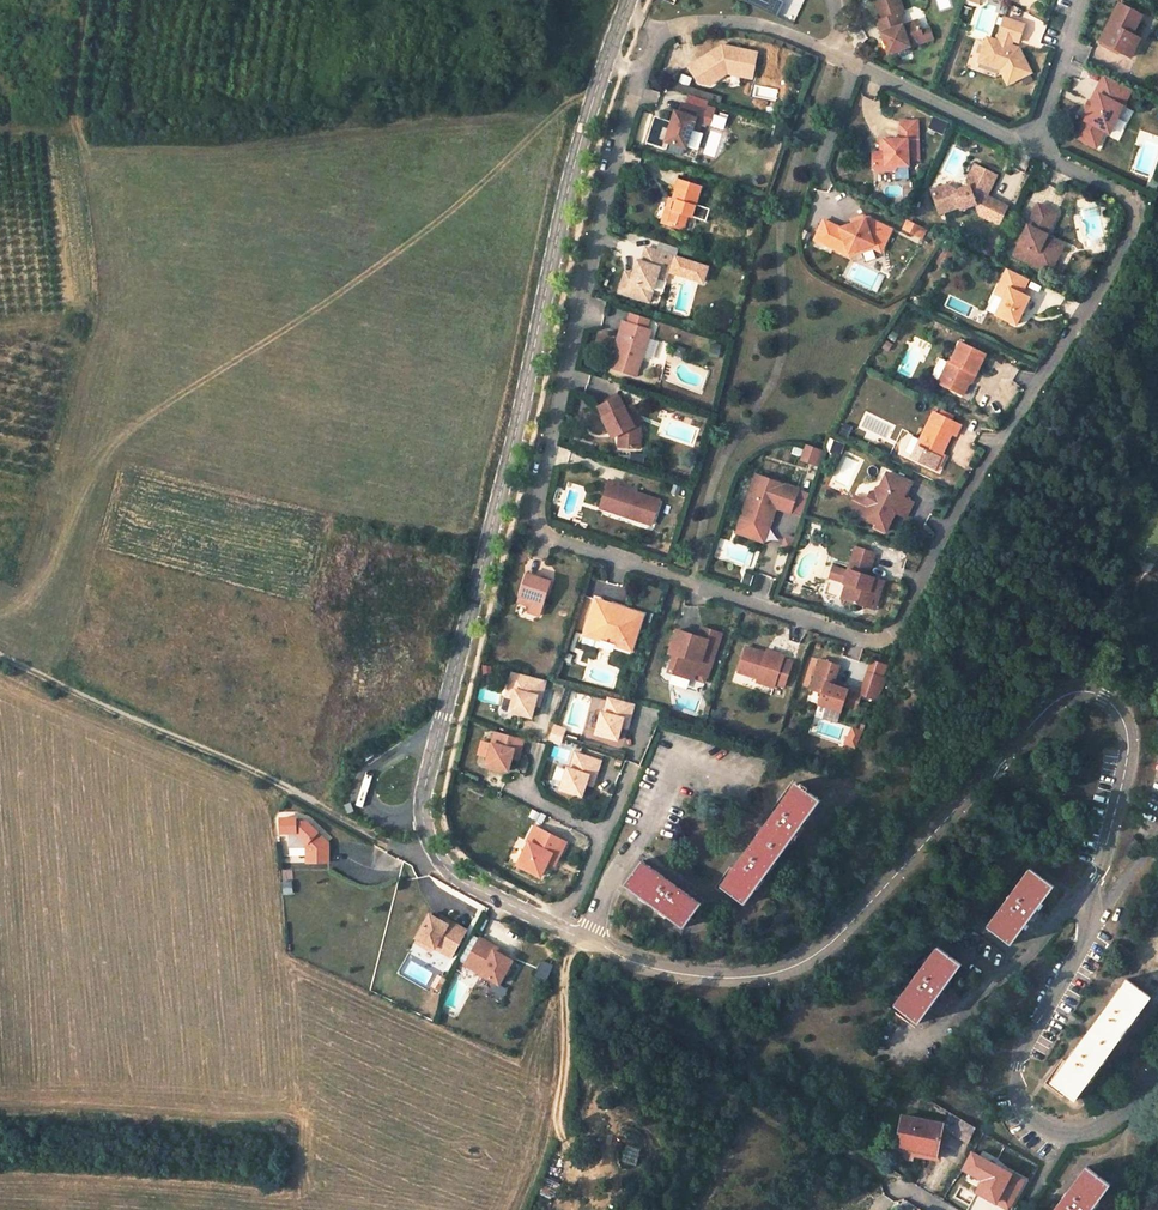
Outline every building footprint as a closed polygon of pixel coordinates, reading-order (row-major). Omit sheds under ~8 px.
[(887,52),(922,40),(919,30),(917,25),(903,30),(901,24),(897,13),(902,12),(898,0),(877,0),(873,1),(879,19),(876,20),(887,52)] [(1141,14),(1119,3),(1099,41),(1121,52),(1131,33),(1141,14)] [(986,36),(980,56),(1002,63),(1000,68),(1007,83),(1030,71),(1018,47),(1008,44),(1010,38),(1018,40),(1023,23),(1004,17),(998,34),(1000,35),(999,40),(986,36)] [(915,19),(901,24),(903,30),(917,25),(915,19)] [(928,27),(919,30),(922,40),(931,37),(928,27)] [(1139,38),(1131,33),(1121,52),(1129,57),(1139,38)] [(749,82),(755,51),(728,46),(727,49),(716,47),(687,67),(698,83),(708,84),(718,78),(716,75),(726,69),(738,71),(740,81),(749,82)] [(1002,63),(980,56),(978,61),(1000,68),(1002,63)] [(1119,95),(1124,86),(1103,75),(1098,84),(1101,86),(1096,96),(1093,102),(1088,112),(1085,110),(1076,127),(1099,139),(1107,122),(1112,125),(1126,98),(1119,95)] [(1126,98),(1130,89),(1124,86),(1119,95),(1126,98)] [(1088,99),(1093,102),(1096,96),(1091,93),(1088,99)] [(706,111),(682,104),(673,132),(669,131),(665,142),(686,148),(695,120),(703,122),(706,111)] [(918,160),(917,121),(900,122),(901,139),(884,140),(885,152),(881,153),(873,153),(874,168),(876,171),(886,170),(885,167),(895,166),(908,166),(908,160),(918,160)] [(996,175),(975,165),(968,178),(967,181),(969,186),(955,191),(954,189),(947,185),(932,191),(940,213),(960,206),(961,209),(975,204),(979,214),(999,224),(1007,206),(986,196),(996,175)] [(691,216),(701,187),(679,180),(673,200),(676,201),(673,210),(666,208),(663,219),(672,222),(671,226),(683,230),(688,215),(691,216)] [(673,200),(669,199),(666,208),(673,210),(676,201),(673,200)] [(1056,213),(1037,204),(1013,255),(1049,272),(1060,250),(1042,242),(1045,235),(1056,213)] [(891,230),(867,218),(852,224),(840,228),(824,220),(814,239),(847,255),(848,253),(873,244),(882,249),(891,230)] [(926,229),(908,220),(903,229),(922,238),(926,229)] [(1063,244),(1045,235),(1042,242),(1060,250),(1063,244)] [(675,259),(676,256),(679,246),(660,240),(656,251),(673,257),(672,258),(675,259)] [(847,255),(849,256),(873,248),(880,252),(882,249),(873,244),(848,253),(847,255)] [(656,251),(645,248),(641,262),(637,261),(633,275),(630,281),(623,279),(618,292),(648,302),(657,277),(659,268),(668,271),(669,267),(672,268),(671,271),(703,281),(707,267),(676,256),(675,259),(672,258),(673,257),(656,251)] [(668,271),(659,268),(657,277),(665,280),(668,271)] [(1021,294),(1029,279),(1007,268),(1000,284),(1005,287),(1001,296),(1004,297),(996,315),(1016,325),(1029,298),(1021,294)] [(633,275),(625,272),(623,279),(630,281),(633,275)] [(741,282),(730,280),(727,291),(739,293),(741,282)] [(1005,287),(1000,284),(996,293),(1001,296),(1005,287)] [(631,313),(628,322),(648,328),(651,319),(631,313)] [(611,368),(636,377),(643,357),(649,338),(652,330),(648,328),(628,322),(623,320),(619,333),(622,334),(616,350),(611,368)] [(613,350),(616,350),(622,334),(619,333),(613,350)] [(649,338),(643,357),(652,360),(658,341),(649,338)] [(975,375),(985,354),(960,342),(951,363),(949,362),(944,371),(947,373),(948,376),(943,386),(963,395),(968,384),(967,380),(971,373),(975,375)] [(947,373),(944,371),(938,383),(943,386),(948,376),(947,373)] [(624,407),(618,396),(598,406),(604,417),(603,418),(610,432),(617,429),(619,434),(618,447),(639,448),(640,434),(634,434),(634,427),(629,416),(624,407)] [(960,425),(933,412),(917,446),(911,458),(935,469),(952,434),(955,435),(960,425)] [(640,425),(634,413),(629,416),(634,427),(634,434),(640,434),(640,425)] [(617,429),(610,432),(613,437),(619,434),(617,429)] [(798,461),(816,467),(821,451),(803,444),(798,461)] [(917,446),(913,444),(908,456),(911,458),(917,446)] [(902,497),(909,484),(887,473),(880,486),(877,488),(875,492),(869,493),(865,501),(867,506),(862,517),(877,524),(875,527),(885,532),(892,518),(887,516),(890,510),(894,512),(905,518),(912,502),(902,497)] [(790,512),(798,490),(755,476),(741,518),(757,523),(759,517),(771,520),(775,507),(790,512)] [(618,483),(608,480),(598,504),(605,506),(609,504),(622,509),(620,513),(620,514),(652,525),(660,500),(637,493),(636,496),(631,494),(629,490),(617,486),(618,483)] [(865,501),(863,500),(856,514),(862,517),(867,506),(865,501)] [(605,506),(598,504),(597,507),(620,514),(620,513),(622,509),(609,504),(605,506)] [(769,527),(771,520),(759,517),(757,523),(769,527)] [(764,542),(769,527),(757,523),(741,518),(736,533),(764,542)] [(871,564),(852,558),(844,583),(846,584),(841,599),(864,607),(869,592),(879,595),(884,581),(867,576),(871,564)] [(550,579),(526,571),(517,600),(529,604),(528,609),(539,613),(550,579)] [(874,610),(879,595),(869,592),(864,607),(874,610)] [(642,612),(595,597),(583,633),(600,638),(602,632),(616,637),(614,642),(631,648),(642,612)] [(703,625),(700,635),(718,641),(722,631),(703,625)] [(670,650),(674,651),(676,652),(670,670),(694,678),(696,671),(707,674),(718,641),(700,635),(678,628),(670,650)] [(616,637),(602,632),(600,638),(614,642),(616,637)] [(766,651),(747,644),(739,669),(759,675),(776,681),(785,684),(793,659),(784,656),(766,651)] [(767,647),(766,651),(784,656),(785,653),(767,647)] [(840,663),(821,657),(811,687),(823,691),(819,702),(842,709),(849,687),(834,682),(840,663)] [(534,702),(536,693),(540,694),(545,678),(512,668),(507,685),(514,687),(512,695),(509,708),(530,714),(534,702)] [(759,675),(758,679),(775,684),(776,681),(759,675)] [(512,695),(514,687),(507,685),(505,693),(512,695)] [(622,725),(624,717),(631,718),(635,701),(629,700),(613,696),(609,712),(606,711),(600,733),(619,738),(622,725)] [(629,726),(631,718),(624,717),(622,725),(629,726)] [(562,737),(564,730),(552,726),(550,733),(562,737)] [(511,758),(513,749),(519,751),(522,740),(494,732),(486,765),(507,770),(511,758)] [(519,751),(513,749),(511,758),(517,759),(519,751)] [(570,766),(575,751),(572,750),(567,765),(570,766)] [(595,775),(600,759),(575,751),(570,766),(567,765),(560,787),(582,794),(586,781),(589,772),(595,775)] [(592,783),(595,775),(589,772),(586,781),(592,783)] [(796,783),(720,888),(744,905),(820,801),(807,791),(809,788),(801,782),(799,785),(796,783)] [(328,861),(328,842),(306,821),(296,822),(295,818),(280,819),(281,833),(295,832),(307,843),(307,862),(328,861)] [(533,844),(540,829),(534,826),(526,841),(528,842),(528,841),(533,844)] [(557,856),(564,841),(540,829),(533,844),(528,841),(528,842),(516,864),(539,875),(546,861),(550,853),(557,856)] [(553,864),(557,856),(550,853),(546,861),(553,864)] [(701,904),(641,861),(624,885),(654,907),(683,929),(701,904)] [(1053,886),(1030,868),(986,928),(1010,945),(1030,918),(1053,886)] [(452,958),(467,931),(450,922),(448,925),(430,915),(417,938),(419,939),(425,942),(434,948),(452,958)] [(512,962),(495,952),(497,948),(480,938),(464,965),(499,985),(512,962)] [(425,942),(419,939),(416,943),(432,952),(434,948),(425,942)] [(961,965),(937,947),(894,1006),(918,1024),(939,995),(961,965)] [(1150,997),(1126,979),(1050,1082),(1074,1100),(1097,1069),(1129,1026),(1150,997)] [(988,1067),(982,1064),(979,1069),(984,1073),(988,1067)] [(941,1124),(900,1116),(895,1147),(912,1150),(936,1155),(941,1124)] [(960,1118),(953,1134),(967,1141),(974,1127),(960,1118)] [(632,1144),(627,1163),(644,1167),(649,1148),(632,1144)] [(895,1147),(893,1155),(911,1158),(912,1150),(895,1147)] [(1086,1167),(1053,1209),(1091,1209),(1109,1184),(1086,1167)] [(545,1193),(559,1197),(563,1184),(549,1180),(545,1193)]
